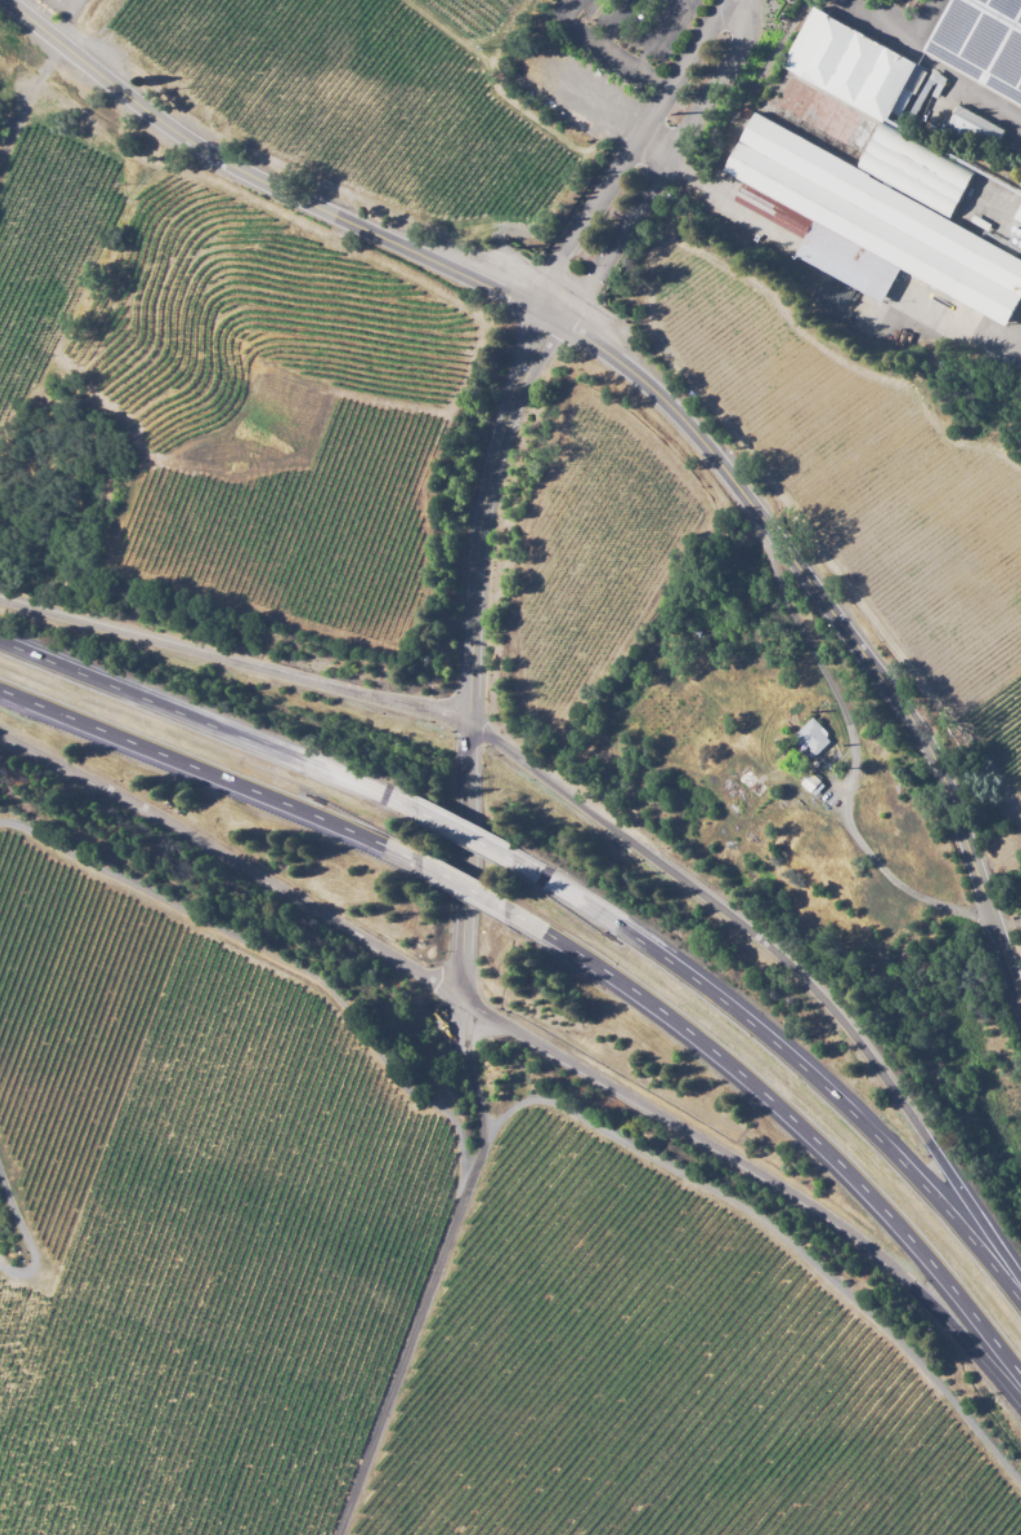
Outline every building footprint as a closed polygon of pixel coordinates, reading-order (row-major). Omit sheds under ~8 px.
[(918,60),(815,8),(784,69),(887,121),(918,60)] [(1005,130),(960,105),(950,125),(994,149),(1005,130)] [(948,211),(953,198),(960,179),(956,177),(960,169),(936,159),(925,186),(919,184),(914,198),(948,211)] [(811,758),(805,751),(807,750),(801,742),(786,754),(773,738),(779,733),(785,740),(812,719),(819,728),(817,730),(828,744),(811,758)] [(756,798),(735,780),(744,770),(765,787),(756,798)] [(807,794),(799,783),(804,779),(812,790),(807,794)]
